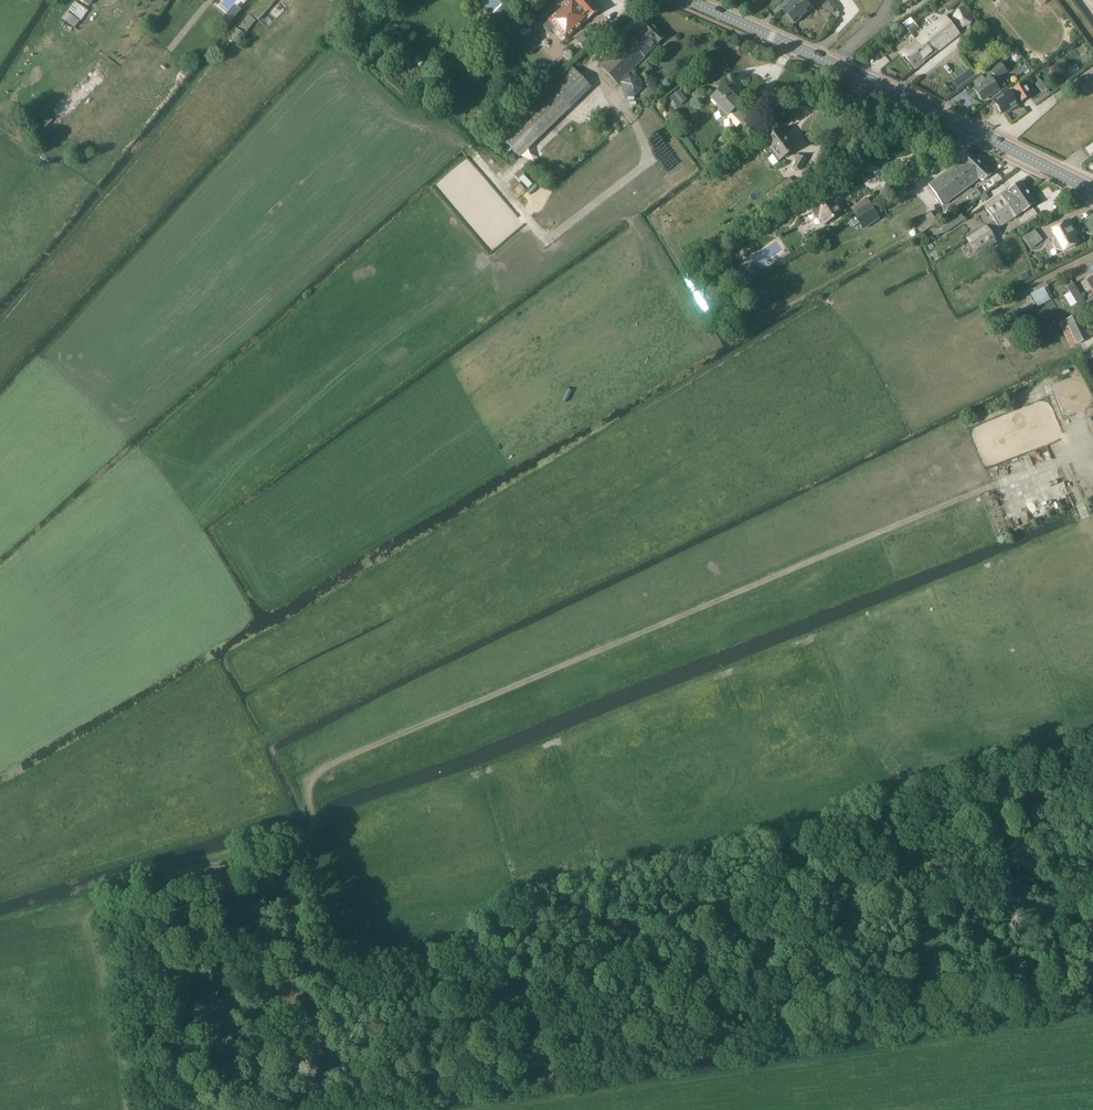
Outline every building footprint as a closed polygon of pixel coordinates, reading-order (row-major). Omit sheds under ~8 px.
[(275,0),(261,0),(250,13),(258,20),(275,0)] [(548,18),(549,19),(543,25),(544,27),(546,30),(549,31),(555,26),(565,38),(600,9),(592,0),(570,0),(548,18)] [(811,8),(804,0),(792,0),(783,8),(795,22),(811,8)] [(81,5),(78,9),(85,14),(85,15),(88,11),(81,5)] [(248,15),(237,28),(244,34),(255,20),(248,15)] [(921,63),(937,51),(959,33),(945,15),(916,39),(921,45),(915,50),(921,58),(919,60),(921,63)] [(639,25),(641,27),(601,66),(617,83),(619,80),(664,37),(645,18),(639,25)] [(910,33),(917,27),(913,22),(906,28),(910,33)] [(592,27),(577,40),(584,48),(585,49),(600,36),(599,35),(592,27)] [(914,69),(921,63),(919,60),(921,58),(915,50),(921,45),(916,39),(900,52),(914,69)] [(1017,50),(1012,53),(1017,59),(1021,56),(1017,50)] [(981,75),(972,82),(976,87),(974,88),(982,100),(997,89),(1004,84),(999,77),(1007,71),(1001,62),(990,70),(986,73),(989,77),(985,80),(981,75)] [(519,156),(591,86),(571,65),(500,135),(519,156)] [(965,83),(977,75),(973,69),(961,77),(965,83)] [(1030,77),(1024,80),(1027,85),(1032,81),(1030,77)] [(1031,95),(1027,89),(1023,83),(1022,82),(1013,88),(994,101),(1002,113),(1017,103),(1014,98),(1017,96),(1021,102),(1031,95)] [(712,98),(722,108),(719,111),(719,114),(719,115),(722,117),(725,117),(729,114),(731,112),(734,115),(742,123),(741,123),(750,130),(755,133),(756,134),(761,128),(764,125),(758,120),(761,116),(752,109),(749,113),(744,107),(740,103),(741,102),(723,86),(712,97),(712,98)] [(679,90),(670,98),(678,107),(687,99),(679,90)] [(779,160),(780,159),(794,149),(779,129),(768,137),(772,144),(768,147),(779,160)] [(725,150),(731,145),(728,142),(722,147),(725,150)] [(934,147),(923,155),(930,165),(941,157),(934,147)] [(983,181),(991,174),(967,150),(958,157),(961,162),(930,185),(943,205),(980,178),(983,181)] [(799,170),(806,159),(799,155),(793,166),(799,170)] [(785,195),(794,187),(786,178),(777,185),(785,195)] [(826,191),(805,204),(816,218),(819,216),(824,224),(841,214),(834,202),(838,197),(839,198),(849,187),(838,178),(826,191)] [(994,220),(1014,208),(1012,205),(1017,201),(1015,199),(1027,190),(1020,181),(984,206),(991,216),(994,220)] [(769,202),(783,193),(776,186),(764,194),(769,202)] [(1035,202),(1027,190),(1015,199),(1017,201),(1012,205),(1014,208),(994,220),(995,221),(987,227),(967,240),(978,256),(997,243),(989,230),(997,225),(999,227),(1035,202)] [(855,214),(870,204),(867,199),(851,208),(855,214)] [(877,203),(850,221),(854,227),(859,224),(864,230),(880,219),(878,215),(883,212),(877,203)] [(919,233),(937,220),(930,211),(912,224),(919,233)] [(942,233),(963,219),(958,212),(937,225),(942,233)] [(1065,250),(1079,242),(1073,231),(1075,229),(1069,219),(1053,228),(1058,236),(1057,237),(1056,237),(1056,238),(1055,239),(1055,240),(1054,240),(1054,241),(1054,242),(1054,243),(1054,244),(1055,245),(1055,246),(1056,247),(1058,248),(1059,249),(1060,249),(1061,249),(1062,249),(1063,249),(1064,249),(1065,248),(1065,250)] [(1033,228),(1021,238),(1030,249),(1031,249),(1042,240),(1035,231),(1033,228)] [(744,285),(760,275),(751,261),(735,271),(744,285)] [(1084,280),(1092,296),(1092,274),(1084,280)] [(1077,305),(1084,301),(1073,283),(1066,286),(1077,305)] [(1037,308),(1050,301),(1043,287),(1030,294),(1037,308)] [(1078,342),(1088,338),(1077,315),(1067,319),(1078,342)]
